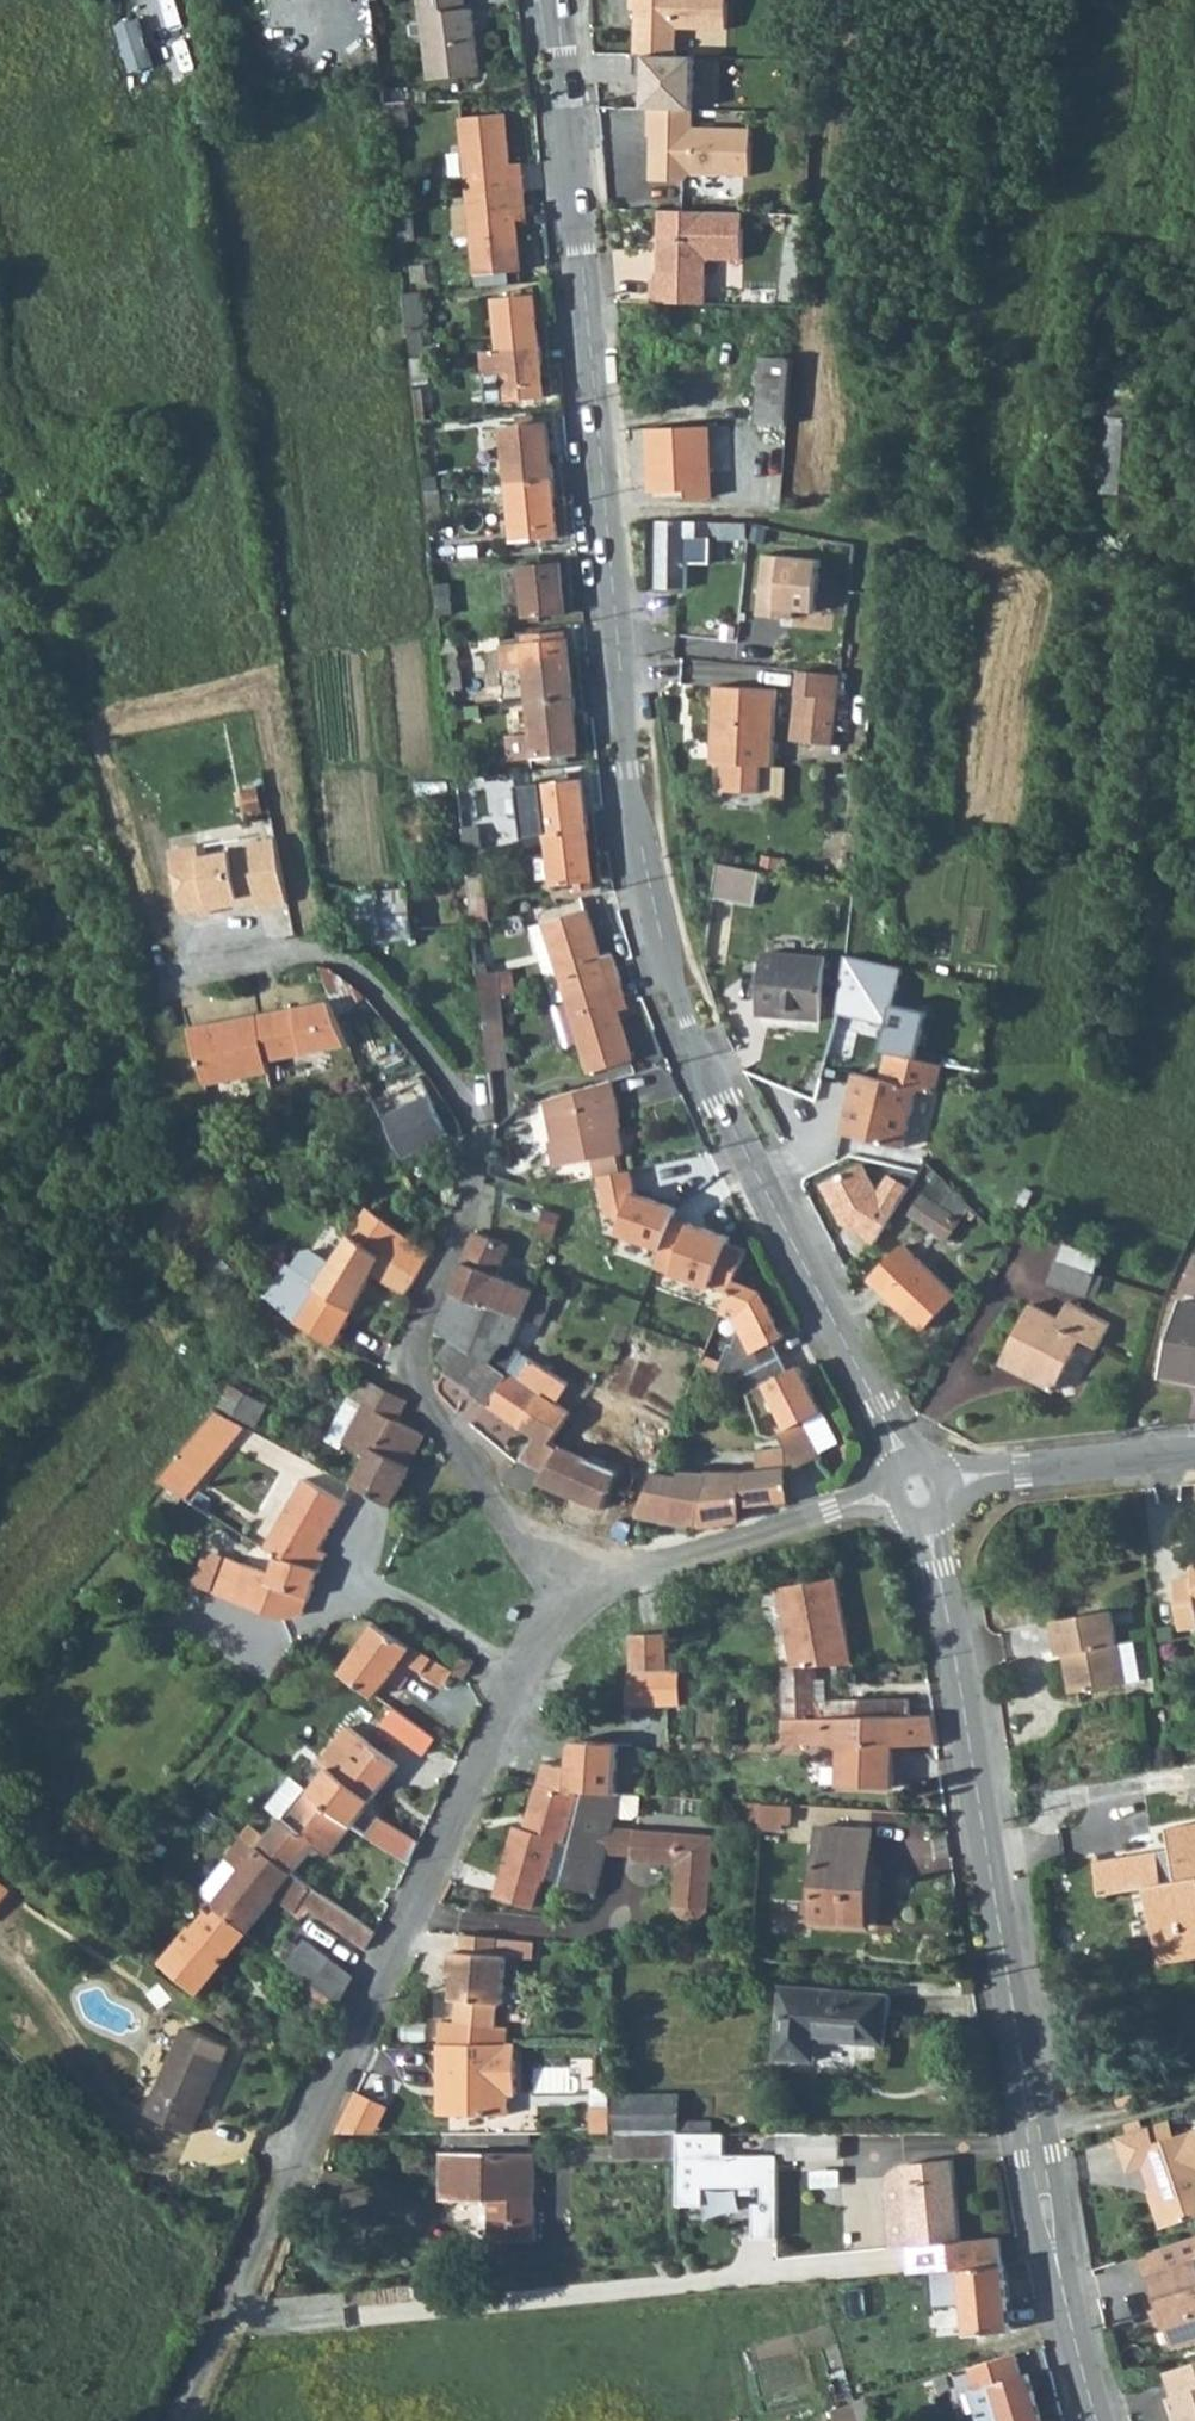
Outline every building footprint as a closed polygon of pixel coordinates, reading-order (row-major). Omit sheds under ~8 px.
[(474,8),(469,8),(468,0),(432,0),(433,13),(428,13),(435,76),(481,72),(474,8)] [(721,26),(723,0),(627,0),(627,5),(632,6),(630,50),(669,52),(671,24),(721,26)] [(696,60),(650,60),(649,108),(694,109),(696,60)] [(413,126),(412,102),(385,103),(387,128),(413,126)] [(753,123),(754,109),(701,107),(700,121),(753,123)] [(694,109),(649,108),(648,138),(651,137),(649,179),(682,181),(691,172),(751,175),(752,130),(693,127),(694,109)] [(464,118),(471,196),(527,191),(525,164),(512,164),(508,113),(464,118)] [(529,218),(527,191),(471,196),(478,274),(522,271),(518,220),(529,218)] [(420,240),(417,201),(396,203),(399,243),(420,240)] [(738,214),(655,210),(655,216),(712,218),(710,258),(736,259),(738,214)] [(712,218),(655,216),(653,280),(647,280),(646,304),(699,306),(703,257),(710,258),(712,218)] [(431,329),(428,292),(406,294),(410,333),(422,331),(431,329)] [(497,299),(502,350),(541,347),(536,296),(497,299)] [(422,331),(410,333),(413,357),(425,355),(422,331)] [(546,397),(541,347),(502,350),(506,401),(546,397)] [(756,424),(787,426),(793,359),(762,357),(756,424)] [(433,420),(427,358),(413,360),(419,422),(433,420)] [(1152,394),(1114,392),(1106,490),(1144,493),(1152,394)] [(503,427),(509,484),(554,480),(549,423),(503,427)] [(689,499),(696,498),(701,427),(650,428),(651,491),(688,490),(689,499)] [(559,537),(554,480),(509,484),(514,541),(559,537)] [(446,522),(442,489),(427,491),(430,524),(446,522)] [(707,535),(746,536),(747,522),(693,521),(659,521),(659,588),(689,589),(689,562),(705,562),(707,535)] [(819,557),(766,553),(761,615),(793,619),(795,610),(815,612),(819,557)] [(566,613),(561,562),(522,566),(526,616),(566,613)] [(721,642),(736,641),(742,581),(723,582),(725,617),(722,618),(721,642)] [(454,583),(436,585),(440,616),(458,614),(454,583)] [(522,637),(529,702),(574,697),(568,632),(522,637)] [(461,649),(443,651),(448,688),(464,687),(461,649)] [(841,671),(799,667),(797,692),(809,692),(805,739),(835,741),(841,671)] [(780,692),(770,691),(732,687),(716,686),(710,744),(721,745),(719,763),(716,789),(759,794),(761,767),(773,768),(780,692)] [(574,697),(529,702),(532,734),(508,737),(510,762),(579,754),(574,697)] [(719,763),(721,745),(710,744),(708,763),(719,763)] [(538,791),(548,841),(587,833),(576,776),(559,779),(561,786),(538,791)] [(483,807),(461,809),(466,848),(487,845),(483,807)] [(598,891),(587,833),(548,841),(557,891),(580,887),(581,895),(598,891)] [(198,846),(169,851),(181,913),(199,909),(199,907),(209,904),(210,911),(259,902),(260,909),(289,904),(276,838),(247,844),(248,848),(200,857),(198,846)] [(485,884),(482,854),(467,857),(474,923),(487,921),(482,884),(485,884)] [(711,905),(751,909),(754,875),(714,871),(711,905)] [(410,890),(357,895),(362,943),(416,938),(410,890)] [(209,904),(199,907),(199,909),(201,916),(211,914),(210,911),(209,904)] [(536,945),(555,1004),(569,1000),(623,983),(615,956),(604,960),(589,911),(546,923),(547,926),(551,940),(536,945)] [(532,929),(536,945),(551,940),(547,926),(532,929)] [(826,1015),(825,955),(765,955),(766,1016),(826,1015)] [(839,1016),(892,1029),(896,1008),(903,971),(847,961),(839,1016)] [(500,971),(480,973),(486,1024),(504,1019),(506,1018),(500,971)] [(631,1010),(623,983),(569,1000),(592,1074),(634,1062),(620,1014),(631,1010)] [(335,1001),(261,1015),(271,1060),(353,1042),(335,1001)] [(892,1029),(886,1056),(920,1064),(929,1016),(896,1008),(892,1029)] [(261,1015),(189,1029),(193,1042),(199,1065),(206,1087),(274,1072),(271,1060),(261,1015)] [(904,1152),(917,1094),(933,1098),(940,1068),(920,1064),(886,1056),(878,1082),(857,1077),(843,1138),(904,1152)] [(407,1109),(387,1117),(405,1157),(450,1138),(424,1081),(400,1091),(407,1109)] [(624,1155),(622,1149),(628,1147),(620,1118),(623,1117),(612,1081),(546,1100),(558,1140),(554,1142),(561,1168),(599,1156),(601,1163),(624,1155)] [(624,1155),(601,1163),(605,1176),(629,1171),(624,1155)] [(862,1163),(818,1185),(837,1226),(873,1244),(911,1187),(888,1173),(875,1190),(862,1163)] [(638,1194),(634,1172),(601,1182),(610,1219),(625,1223),(621,1236),(663,1254),(655,1271),(730,1295),(736,1281),(748,1253),(731,1246),(734,1239),(678,1220),(680,1210),(638,1194)] [(970,1208),(937,1175),(911,1213),(949,1238),(970,1208)] [(373,1212),(357,1235),(418,1277),(432,1254),(373,1212)] [(512,1246),(477,1232),(476,1235),(453,1293),(456,1294),(455,1297),(488,1310),(523,1323),(525,1318),(536,1290),(501,1276),(512,1246)] [(406,1295),(418,1277),(357,1235),(352,1240),(327,1276),(320,1289),(354,1309),(374,1274),(406,1295)] [(1063,1242),(1058,1260),(1095,1273),(1100,1255),(1063,1242)] [(955,1298),(906,1245),(870,1278),(919,1331),(955,1298)] [(1194,1276),(1194,1256),(1185,1255),(1183,1275),(1194,1276)] [(1087,1294),(1095,1273),(1058,1260),(1055,1259),(1047,1281),(1087,1294)] [(760,1291),(736,1281),(730,1295),(724,1308),(737,1314),(737,1324),(731,1342),(727,1341),(722,1361),(719,1370),(738,1376),(780,1356),(773,1343),(784,1337),(765,1303),(767,1303),(760,1291)] [(320,1289),(298,1324),(332,1345),(354,1309),(320,1289)] [(525,1318),(542,1323),(553,1297),(536,1290),(525,1318)] [(1191,1294),(1190,1299),(1182,1297),(1162,1373),(1194,1381),(1194,1294),(1191,1294)] [(498,1366),(508,1345),(514,1348),(523,1323),(488,1310),(455,1297),(442,1330),(453,1337),(465,1345),(498,1366)] [(1110,1323),(1067,1301),(1057,1318),(1031,1304),(1001,1363),(1054,1390),(1080,1339),(1097,1348),(1110,1323)] [(465,1345),(453,1337),(439,1359),(450,1367),(465,1345)] [(505,1482),(533,1494),(539,1483),(538,1482),(559,1449),(551,1445),(570,1417),(552,1405),(565,1386),(524,1356),(525,1354),(514,1348),(508,1345),(498,1366),(465,1345),(450,1367),(444,1376),(533,1434),(505,1482)] [(722,1361),(704,1356),(700,1365),(719,1370),(722,1361)] [(780,1356),(738,1376),(746,1392),(768,1381),(790,1426),(804,1419),(820,1411),(798,1365),(787,1370),(780,1356)] [(380,1411),(390,1392),(361,1378),(348,1404),(363,1414),(347,1445),(368,1456),(352,1485),(391,1507),(412,1467),(410,1466),(425,1437),(398,1422),(380,1411)] [(271,1403),(233,1382),(221,1405),(259,1425),(271,1403)] [(390,1392),(380,1411),(398,1422),(409,1402),(390,1392)] [(343,1452),(347,1445),(363,1414),(348,1404),(328,1442),(343,1452)] [(187,1498),(247,1427),(218,1411),(160,1480),(187,1498)] [(820,1411),(804,1419),(819,1451),(836,1443),(820,1411)] [(653,1480),(637,1516),(700,1528),(743,1520),(744,1507),(790,1502),(788,1474),(822,1457),(819,1451),(804,1419),(790,1426),(779,1432),(787,1448),(758,1450),(759,1466),(709,1468),(708,1476),(656,1471),(653,1480)] [(628,1443),(596,1432),(584,1461),(559,1449),(538,1482),(539,1483),(604,1510),(637,1516),(653,1480),(617,1473),(622,1461),(636,1463),(642,1446),(628,1443)] [(305,1480),(266,1548),(279,1556),(319,1572),(330,1555),(321,1549),(348,1504),(305,1480)] [(281,1625),(302,1620),(314,1588),(319,1572),(279,1556),(271,1577),(224,1562),(211,1600),(281,1625)] [(1191,1561),(1192,1577),(1173,1580),(1180,1628),(1194,1626),(1194,1560),(1191,1561)] [(783,1587),(796,1666),(815,1666),(853,1665),(838,1578),(783,1587)] [(1132,1674),(1125,1635),(1113,1637),(1108,1608),(1050,1618),(1056,1652),(1065,1650),(1071,1685),(1132,1674)] [(445,1688),(456,1674),(375,1626),(343,1674),(374,1698),(403,1660),(424,1671),(422,1674),(445,1688)] [(667,1634),(631,1635),(632,1671),(668,1670),(667,1634)] [(474,1682),(481,1671),(472,1666),(466,1677),(474,1682)] [(815,1701),(815,1666),(796,1666),(784,1666),(785,1719),(910,1716),(910,1699),(815,1701)] [(632,1671),(629,1672),(626,1718),(671,1716),(669,1670),(668,1670),(632,1671)] [(427,1757),(438,1739),(395,1710),(384,1726),(427,1757)] [(894,1744),(940,1744),(936,1716),(910,1716),(785,1719),(783,1719),(783,1743),(842,1742),(839,1782),(892,1786),(894,1744)] [(352,1730),(340,1745),(354,1757),(366,1741),(352,1730)] [(332,1768),(312,1793),(354,1826),(400,1767),(366,1741),(354,1757),(340,1745),(325,1763),(332,1768)] [(576,1795),(578,1790),(582,1792),(584,1792),(601,1793),(604,1744),(570,1743),(566,1746),(565,1769),(539,1762),(532,1782),(572,1794),(576,1795)] [(254,1827),(246,1837),(255,1844),(294,1875),(316,1848),(328,1858),(354,1826),(312,1793),(294,1778),(285,1791),(298,1802),(285,1819),(268,1839),(254,1827)] [(572,1794),(532,1782),(518,1827),(508,1824),(486,1894),(526,1906),(535,1878),(538,1879),(551,1840),(558,1842),(572,1794)] [(270,1808),(285,1819),(298,1802),(285,1791),(270,1808)] [(584,1792),(563,1886),(597,1894),(607,1851),(631,1852),(637,1860),(679,1862),(675,1907),(683,1918),(701,1918),(711,1909),(715,1834),(613,1828),(616,1815),(635,1817),(640,1812),(640,1795),(601,1793),(584,1792)] [(762,1802),(737,1800),(736,1809),(749,1810),(749,1818),(761,1819),(762,1802)] [(762,1802),(761,1819),(760,1828),(782,1830),(782,1820),(789,1821),(790,1804),(762,1802)] [(381,1817),(369,1836),(410,1863),(420,1841),(381,1817)] [(866,1922),(873,1829),(821,1824),(814,1919),(866,1922)] [(1163,1829),(1166,1849),(1092,1861),(1096,1897),(1140,1890),(1156,1964),(1194,1958),(1194,1824),(1163,1829)] [(246,1837),(202,1893),(216,1905),(256,1855),(250,1851),(255,1844),(246,1837)] [(256,1855),(216,1905),(249,1933),(277,1897),(296,1912),(303,1904),(310,1910),(322,1918),(327,1911),(352,1930),(349,1937),(366,1948),(375,1932),(294,1875),(255,1844),(250,1851),(256,1855)] [(0,1879),(0,1902),(11,1888),(0,1879)] [(198,1992),(249,1933),(216,1905),(202,1893),(190,1907),(199,1913),(189,1925),(192,1927),(163,1960),(198,1992)] [(304,1918),(310,1910),(303,1904),(296,1912),(304,1918)] [(465,1935),(464,1953),(456,1953),(453,1977),(458,1977),(457,1996),(462,1997),(460,2021),(500,2025),(502,2002),(510,2003),(512,1957),(482,1955),(500,1956),(501,1937),(465,1935)] [(292,1965),(341,2003),(345,1998),(355,1977),(309,1941),(292,1965)] [(317,2023),(334,2001),(310,1983),(293,2005),(317,2023)] [(884,2044),(889,1994),(782,1985),(774,2058),(814,2061),(817,2038),(884,2044)] [(230,2047),(185,2029),(146,2115),(192,2135),(230,2047)] [(517,2042),(438,2042),(438,2110),(508,2112),(509,2090),(517,2090),(517,2042)] [(375,2140),(393,2103),(360,2087),(342,2124),(375,2140)] [(679,2132),(680,2093),(617,2093),(615,2133),(679,2132)] [(608,2133),(609,2106),(587,2106),(587,2133),(608,2133)] [(1150,2190),(1153,2189),(1155,2196),(1151,2205),(1160,2231),(1194,2218),(1194,2130),(1155,2143),(1149,2127),(1116,2138),(1127,2173),(1143,2168),(1150,2190)] [(534,2132),(443,2131),(443,2144),(535,2145),(534,2132)] [(616,2159),(678,2159),(679,2132),(615,2133),(616,2159)] [(730,2149),(730,2133),(679,2132),(678,2159),(679,2194),(693,2194),(694,2150),(730,2149)] [(840,2159),(841,2133),(778,2133),(778,2158),(840,2159)] [(537,2239),(538,2152),(445,2151),(444,2197),(492,2200),(491,2238),(537,2239)] [(961,2238),(953,2159),(904,2164),(906,2183),(912,2243),(961,2238)] [(891,2245),(912,2243),(906,2183),(885,2184),(891,2245)] [(1135,2257),(1142,2280),(1149,2278),(1158,2309),(1153,2311),(1158,2327),(1166,2331),(1173,2351),(1194,2343),(1194,2237),(1135,2257)] [(1010,2328),(1005,2263),(948,2269),(950,2295),(965,2294),(968,2331),(1010,2328)] [(952,2333),(968,2331),(965,2294),(950,2295),(952,2333)] [(976,2420),(1041,2420),(1045,2420),(1030,2372),(1022,2375),(1015,2351),(967,2365),(974,2388),(967,2390),(976,2420)] [(1176,2420),(1194,2420),(1194,2362),(1161,2374),(1169,2397),(1176,2420)] [(868,2394),(855,2398),(862,2420),(876,2420),(868,2394)] [(1167,2420),(1176,2420),(1169,2397),(1161,2400),(1167,2420)]
